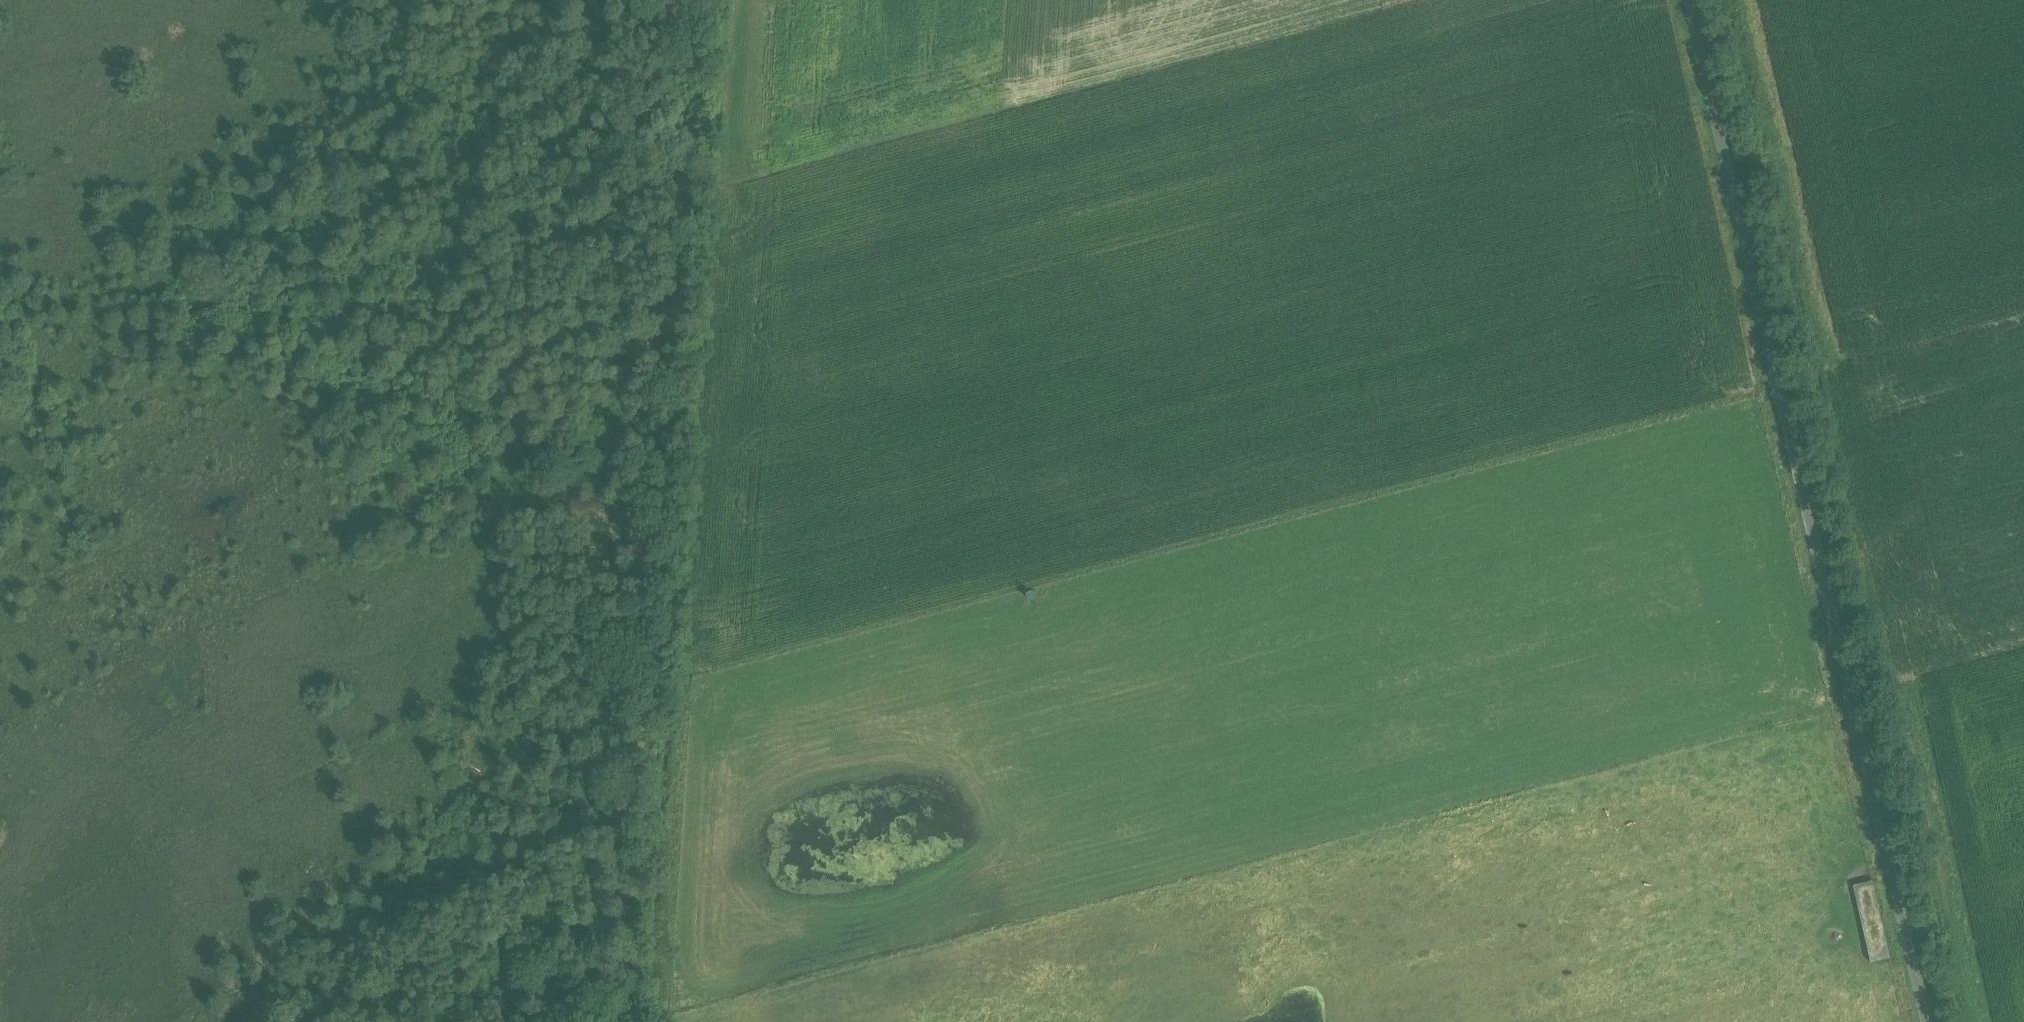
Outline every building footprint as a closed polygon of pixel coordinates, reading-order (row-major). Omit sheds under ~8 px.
[(1873,882),(1854,886),(1871,963),(1890,959),(1873,882)]
